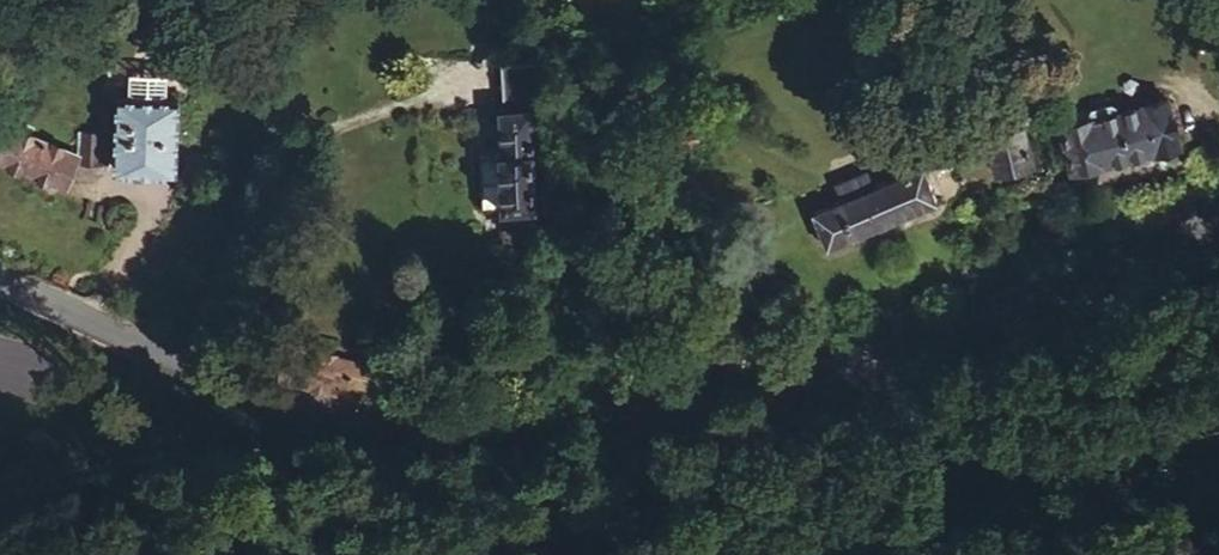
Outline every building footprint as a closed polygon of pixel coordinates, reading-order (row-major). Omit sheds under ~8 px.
[(538,211),(535,116),(535,113),(542,112),(541,62),(503,63),(503,113),(501,114),(503,168),(483,169),(485,212),(522,211),(522,230),(540,230),(540,210),(538,211)] [(100,96),(100,133),(110,133),(110,140),(119,141),(120,97),(100,96)] [(180,98),(120,97),(119,141),(118,169),(179,170),(180,98)] [(1063,121),(1074,170),(1107,162),(1106,159),(1158,147),(1159,149),(1184,143),(1171,97),(1147,101),(1148,104),(1121,110),(1119,99),(1092,105),(1095,115),(1063,121)] [(11,125),(0,154),(0,158),(68,185),(77,161),(78,153),(11,125)] [(1013,132),(989,138),(998,170),(1034,161),(1026,128),(1013,132)] [(90,132),(78,131),(78,153),(77,161),(110,162),(110,140),(110,133),(100,133),(90,132)] [(814,213),(828,244),(939,200),(925,167),(875,187),(869,175),(839,187),(845,200),(814,213)] [(280,381),(331,394),(333,385),(369,393),(370,388),(382,391),(386,369),(374,366),(374,365),(340,356),(340,354),(293,341),(280,381)]
